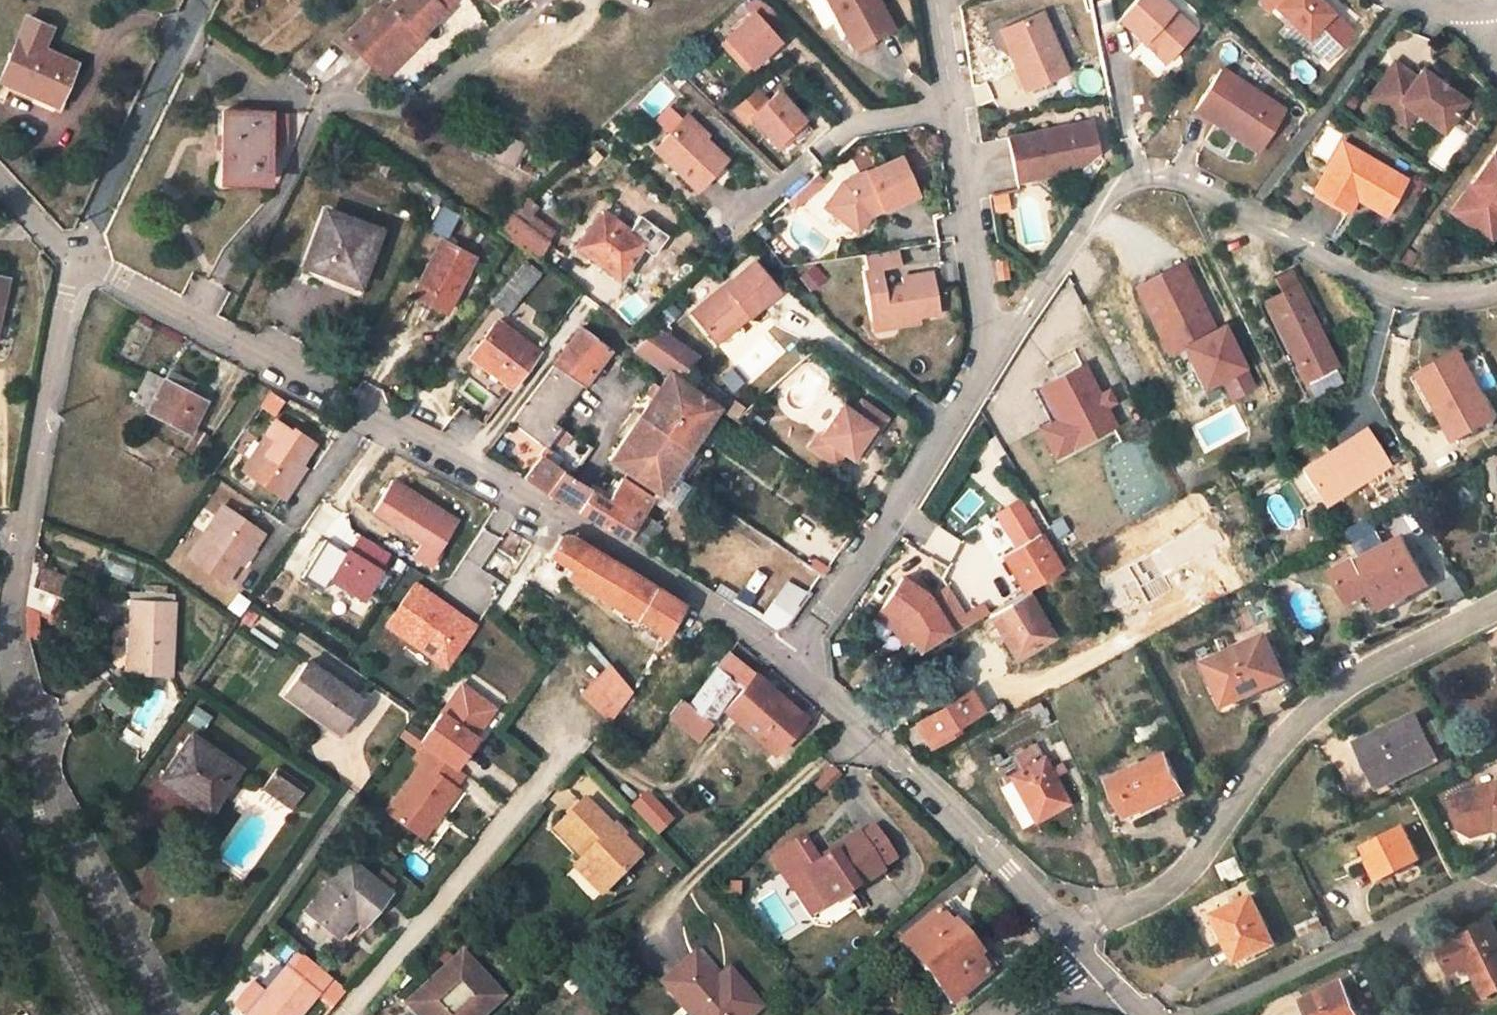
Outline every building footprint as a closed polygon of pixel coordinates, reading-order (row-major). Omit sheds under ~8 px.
[(441,11),(431,0),(397,0),(375,23),(367,14),(343,38),(371,67),(410,29),(418,36),(441,11)] [(724,38),(747,63),(776,37),(766,27),(781,14),(767,0),(754,0),(746,7),(751,13),(724,38)] [(829,30),(844,22),(861,51),(900,29),(883,0),(812,0),(829,30)] [(1170,60),(1198,31),(1165,0),(1139,0),(1120,20),(1144,43),(1148,39),(1170,60)] [(1279,7),(1276,11),(1309,43),(1331,64),(1356,38),(1334,17),(1316,0),(1271,0),(1279,7)] [(1045,12),(1008,27),(1018,50),(1012,53),(1028,90),(1070,72),(1045,12)] [(27,18),(0,79),(55,104),(74,64),(40,49),(50,28),(27,18)] [(1018,50),(1008,27),(1003,30),(1012,53),(1018,50)] [(724,38),(719,42),(742,67),(747,63),(724,38)] [(1170,60),(1148,39),(1144,43),(1166,64),(1170,60)] [(1393,65),(1368,100),(1391,117),(1397,108),(1412,119),(1415,115),(1442,135),(1464,105),(1422,72),(1416,80),(1393,65)] [(1229,122),(1264,145),(1286,113),(1223,70),(1196,111),(1224,130),(1229,122)] [(751,114),(778,139),(805,110),(780,87),(769,97),(757,86),(736,107),(747,118),(751,114)] [(778,139),(782,143),(809,114),(805,110),(778,139)] [(229,155),(227,179),(266,181),(267,143),(283,144),(284,114),(268,114),(268,113),(222,112),(221,155),(229,155)] [(654,147),(698,188),(727,156),(684,116),(654,147)] [(1060,128),(1010,137),(1018,180),(1068,171),(1074,162),(1091,159),(1099,152),(1094,121),(1074,125),(1071,130),(1060,132),(1060,128)] [(1229,122),(1224,130),(1259,153),(1264,145),(1229,122)] [(1406,182),(1343,144),(1314,190),(1348,211),(1356,199),(1385,216),(1406,182)] [(826,204),(855,226),(868,209),(883,202),(885,207),(920,193),(904,154),(844,178),(826,204)] [(220,179),(227,179),(229,155),(221,155),(220,179)] [(1492,158),(1457,207),(1492,231),(1496,224),(1496,161),(1492,158)] [(991,211),(1008,209),(1006,191),(989,192),(991,211)] [(506,212),(509,215),(517,221),(534,204),(525,194),(506,212)] [(868,209),(855,226),(859,230),(871,213),(885,207),(883,202),(868,209)] [(439,203),(427,229),(445,237),(457,211),(439,203)] [(1492,231),(1457,207),(1452,216),(1486,239),(1492,244),(1496,237),(1496,224),(1492,231)] [(368,253),(377,231),(325,212),(304,263),(352,280),(365,252),(368,253)] [(548,243),(517,221),(509,215),(499,231),(537,260),(548,243)] [(598,216),(576,248),(591,258),(594,252),(621,271),(640,247),(598,216)] [(488,230),(475,250),(487,258),(501,240),(488,230)] [(441,241),(414,293),(445,310),(472,256),(441,241)] [(900,248),(867,253),(869,269),(864,270),(872,319),(906,313),(907,318),(920,315),(942,312),(935,271),(903,276),(904,285),(886,288),(883,268),(903,265),(900,248)] [(594,252),(591,258),(618,276),(621,271),(594,252)] [(1009,259),(998,261),(1002,280),(1012,278),(1009,259)] [(711,337),(745,310),(749,315),(779,290),(756,260),(692,313),(711,337)] [(526,261),(494,305),(509,316),(541,273),(526,261)] [(812,261),(795,274),(807,290),(824,277),(812,261)] [(1225,327),(1217,331),(1184,265),(1137,288),(1170,355),(1184,348),(1204,388),(1223,379),(1233,399),(1255,388),(1225,327)] [(1281,293),(1296,286),(1288,271),(1274,277),(1281,293)] [(1281,293),(1266,300),(1304,376),(1334,362),(1296,286),(1281,293)] [(745,310),(711,337),(715,342),(749,315),(745,310)] [(906,313),(872,319),(874,329),(922,322),(920,315),(907,318),(906,313)] [(511,386),(538,351),(497,322),(471,357),(511,386)] [(694,357),(653,329),(634,350),(669,375),(677,380),(694,357)] [(580,330),(553,366),(581,385),(608,348),(580,330)] [(1424,367),(1443,401),(1438,404),(1457,437),(1496,413),(1458,347),(1424,367)] [(552,425),(581,385),(553,366),(512,422),(544,448),(560,427),(552,425)] [(1099,397),(1083,366),(1041,388),(1072,447),(1114,425),(1105,407),(1099,397)] [(1325,367),(1299,380),(1305,391),(1331,378),(1325,367)] [(1443,401),(1424,367),(1419,370),(1438,404),(1443,401)] [(148,407),(164,378),(149,371),(133,399),(148,407)] [(468,375),(456,389),(485,414),(498,400),(468,375)] [(664,433),(687,449),(716,408),(677,380),(669,375),(659,388),(683,405),(664,433)] [(205,400),(164,378),(148,407),(146,412),(188,432),(205,400)] [(638,416),(664,433),(683,405),(659,388),(651,383),(644,393),(650,399),(644,408),(638,416)] [(1072,447),(1041,388),(1034,391),(1051,424),(1040,430),(1054,456),(1072,447)] [(1099,397),(1105,407),(1113,403),(1108,392),(1099,397)] [(874,431),(883,418),(858,401),(850,412),(839,405),(819,435),(816,433),(807,446),(832,464),(840,452),(848,457),(869,427),(874,431)] [(666,480),(687,449),(664,433),(638,416),(609,460),(654,490),(653,494),(664,500),(676,487),(666,480)] [(302,463),(316,442),(296,428),(294,431),(278,419),(243,469),(284,497),(294,483),(290,480),(302,463)] [(1340,491),(1389,461),(1367,426),(1301,467),(1316,491),(1334,480),(1340,491)] [(869,427),(848,457),(853,461),(874,431),(869,427)] [(545,491),(559,473),(537,457),(523,477),(545,491)] [(290,480),(294,483),(306,465),(302,463),(290,480)] [(619,479),(606,501),(579,485),(559,473),(545,491),(560,500),(567,505),(574,509),(624,540),(650,499),(619,479)] [(1322,501),(1340,491),(1334,480),(1316,491),(1322,501)] [(373,511),(420,542),(412,555),(431,567),(439,555),(436,553),(456,524),(392,482),(373,511)] [(1018,547),(1041,534),(1021,499),(998,513),(1018,547)] [(241,557),(253,540),(257,542),(266,529),(227,501),(191,552),(227,576),(241,557)] [(1369,515),(1346,528),(1353,541),(1376,528),(1369,515)] [(642,547),(659,525),(647,516),(631,538),(642,547)] [(665,637),(683,606),(569,534),(559,535),(548,554),(569,568),(565,574),(665,637)] [(1004,556),(1025,591),(1062,569),(1041,534),(1018,547),(1004,556)] [(1381,603),(1425,581),(1402,535),(1361,557),(1358,553),(1337,565),(1353,597),(1372,586),(1381,603)] [(329,578),(346,551),(326,539),(303,576),(323,588),(329,578)] [(241,557),(245,559),(257,542),(253,540),(241,557)] [(346,551),(329,578),(361,598),(379,571),(347,550),(346,551)] [(822,552),(811,569),(821,576),(833,559),(822,552)] [(995,592),(977,564),(954,578),(972,606),(995,592)] [(948,587),(930,598),(927,594),(902,578),(877,617),(892,627),(901,622),(911,639),(920,654),(970,624),(948,587)] [(444,667),(473,626),(411,583),(382,624),(444,667)] [(29,585),(27,601),(27,612),(26,624),(27,636),(47,641),(63,597),(29,585)] [(222,606),(236,615),(247,598),(233,589),(222,606)] [(989,613),(997,629),(1004,625),(1020,653),(1049,636),(1025,591),(989,613)] [(139,595),(135,665),(180,668),(183,597),(139,595)] [(790,598),(783,607),(793,614),(800,605),(790,598)] [(901,622),(892,627),(903,644),(911,639),(901,622)] [(1013,657),(1020,653),(1004,625),(997,629),(1013,657)] [(1265,635),(1206,663),(1226,704),(1284,676),(1265,635)] [(733,687),(738,692),(723,710),(772,752),(803,717),(727,653),(686,703),(679,698),(665,715),(692,737),(733,687)] [(344,726),(363,697),(309,659),(286,694),(324,721),(328,716),(344,726)] [(609,666),(582,697),(610,725),(632,692),(609,666)] [(987,679),(969,690),(979,707),(991,699),(986,689),(991,685),(987,679)] [(458,680),(415,740),(421,744),(452,769),(475,736),(469,732),(489,703),(458,680)] [(979,707),(969,690),(915,721),(928,745),(956,729),(953,724),(980,709),(979,707)] [(1001,701),(989,707),(996,721),(1009,714),(1001,701)] [(193,704),(185,720),(201,728),(209,713),(193,704)] [(1415,713),(1361,740),(1383,784),(1436,758),(1415,713)] [(187,737),(159,778),(177,791),(180,787),(208,807),(234,770),(187,737)] [(452,769),(421,744),(410,759),(415,763),(383,808),(417,833),(434,808),(439,812),(458,785),(453,782),(458,774),(452,769)] [(1034,745),(998,765),(1008,785),(1002,789),(1023,827),(1065,803),(1034,745)] [(1163,754),(1108,782),(1125,814),(1178,785),(1163,754)] [(805,780),(816,793),(838,775),(828,762),(805,780)] [(259,792),(278,805),(283,798),(278,794),(285,784),(272,774),(259,792)] [(283,798),(278,805),(288,812),(300,794),(285,784),(278,794),(283,798)] [(1453,795),(1460,826),(1473,838),(1490,833),(1489,827),(1496,826),(1496,784),(1453,795)] [(644,789),(625,805),(652,836),(671,819),(644,789)] [(577,861),(602,888),(635,855),(584,799),(558,826),(584,854),(577,861)] [(807,883),(825,908),(897,858),(895,855),(908,845),(886,815),(873,824),(871,821),(829,850),(831,854),(816,864),(800,840),(768,861),(791,894),(807,883)] [(1420,862),(1404,828),(1367,846),(1375,861),(1370,863),(1379,882),(1420,862)] [(1375,861),(1367,846),(1362,849),(1370,863),(1375,861)] [(1220,867),(1227,883),(1243,875),(1234,858),(1220,867)] [(348,859),(305,912),(346,945),(388,891),(348,859)] [(597,892),(602,888),(577,861),(572,866),(597,892)] [(791,894),(809,919),(825,908),(807,883),(791,894)] [(757,898),(774,935),(791,927),(774,890),(757,898)] [(1250,894),(1214,913),(1237,961),(1273,943),(1250,894)] [(975,958),(978,954),(953,923),(948,926),(936,909),(898,941),(950,1004),(987,973),(975,958)] [(1443,952),(1462,991),(1480,982),(1489,1000),(1496,996),(1496,932),(1494,926),(1443,952)] [(247,1009),(253,1014),(296,1014),(318,989),(331,975),(301,947),(288,962),(266,988),(254,977),(235,999),(247,1009)] [(407,1006),(416,1014),(485,1014),(503,998),(460,954),(407,1006)] [(716,988),(686,959),(656,988),(680,1014),(746,1014),(755,1007),(727,978),(716,988)] [(1304,1003),(1311,1014),(1357,1014),(1340,985),(1304,1003)] [(211,1007),(203,1014),(220,1014),(211,1007)]
